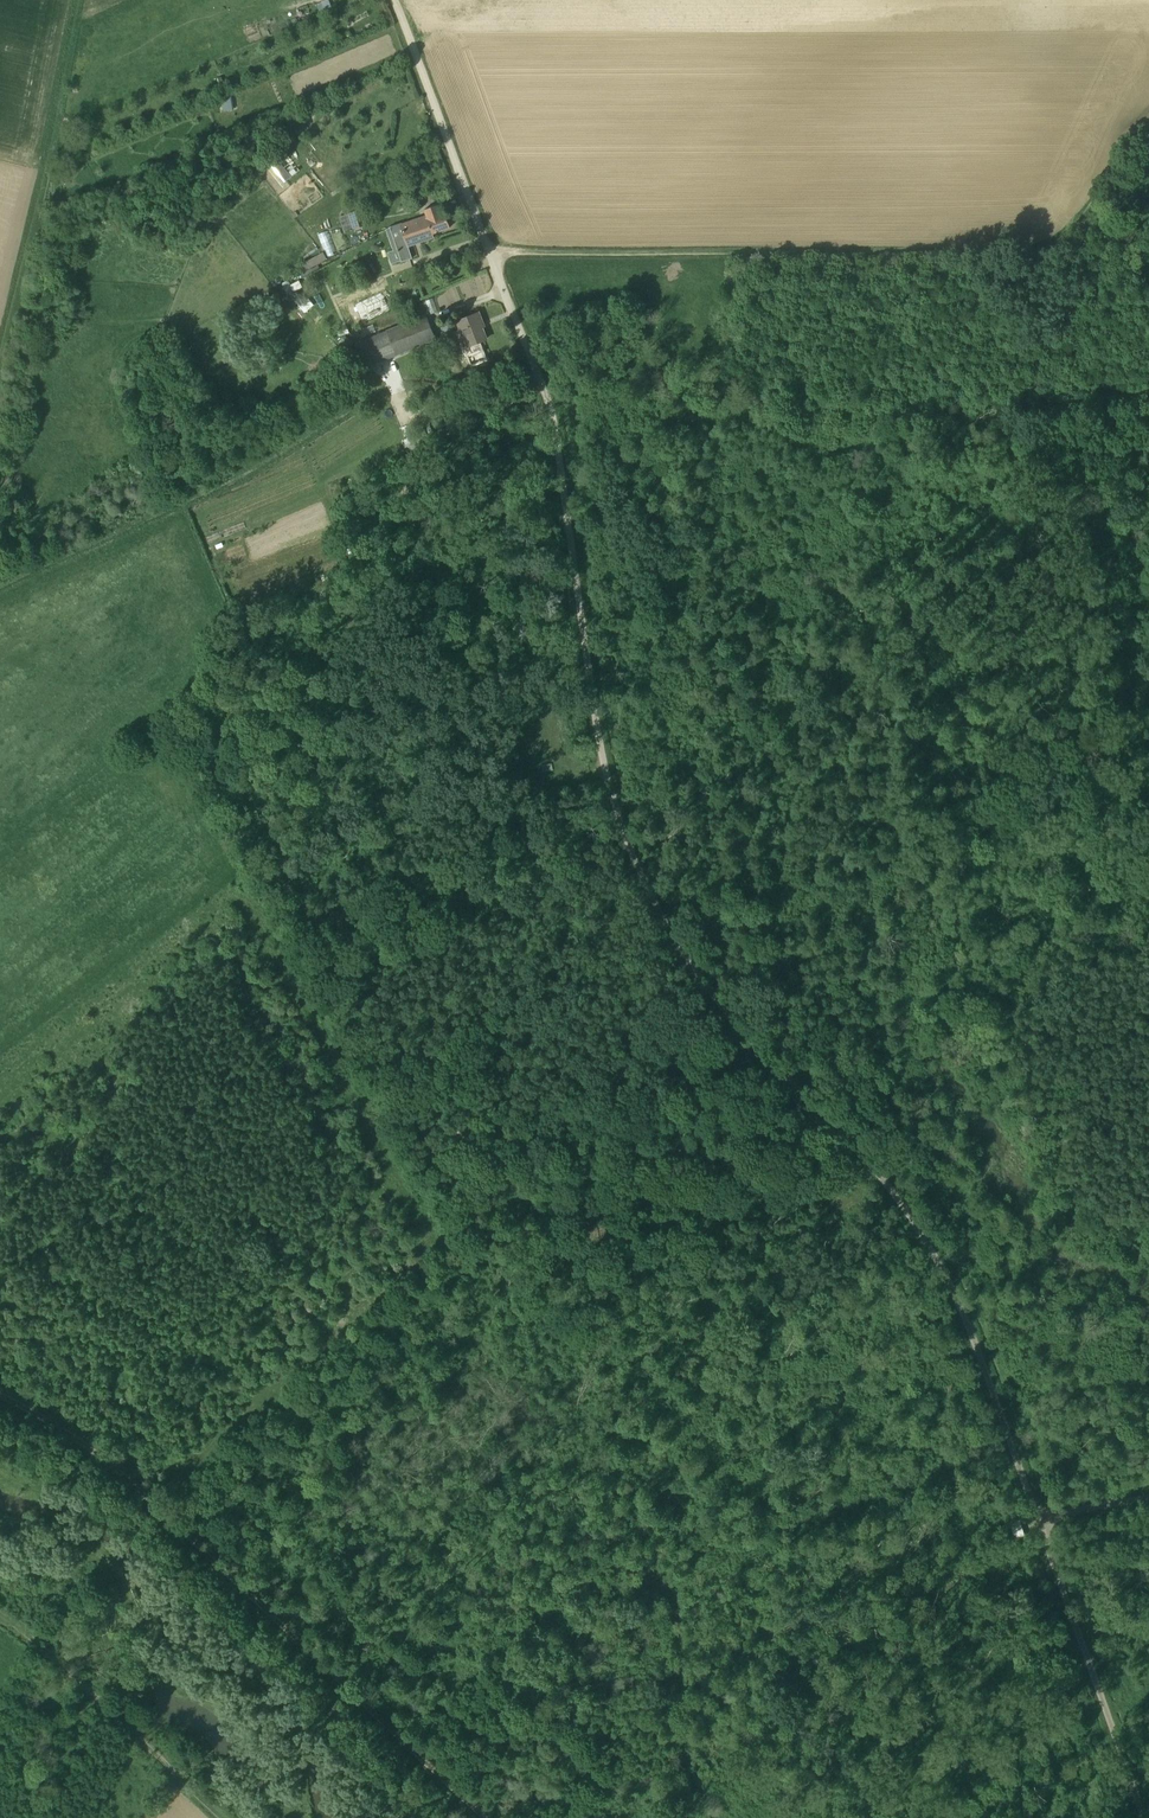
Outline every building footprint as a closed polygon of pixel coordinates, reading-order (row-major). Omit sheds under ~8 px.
[(233,110),(230,95),(221,96),(222,105),(216,105),(217,112),(233,110)] [(271,163),(285,180),(286,181),(302,168),(287,150),(286,152),(272,163),(271,163)] [(446,214),(442,215),(438,205),(425,209),(427,216),(422,218),(425,227),(431,225),(433,233),(450,227),(446,214)] [(366,224),(362,210),(350,214),(354,228),(366,224)] [(340,216),(344,229),(353,226),(350,213),(340,216)] [(425,227),(422,218),(422,217),(402,224),(402,223),(390,227),(402,262),(413,258),(408,246),(435,237),(433,233),(431,225),(425,227)] [(327,230),(318,234),(327,254),(337,250),(327,230)] [(322,251),(302,261),(306,268),(325,258),(322,251)] [(449,288),(453,296),(451,297),(453,304),(486,291),(480,276),(449,288)] [(277,284),(283,297),(293,292),(287,279),(277,284)] [(367,366),(436,339),(425,312),(356,340),(367,366)] [(479,312),(456,321),(466,347),(487,338),(480,322),(482,321),(479,312)] [(354,343),(344,335),(339,342),(348,349),(354,343)] [(1043,1641),(1047,1651),(1053,1648),(1050,1638),(1043,1641)]
